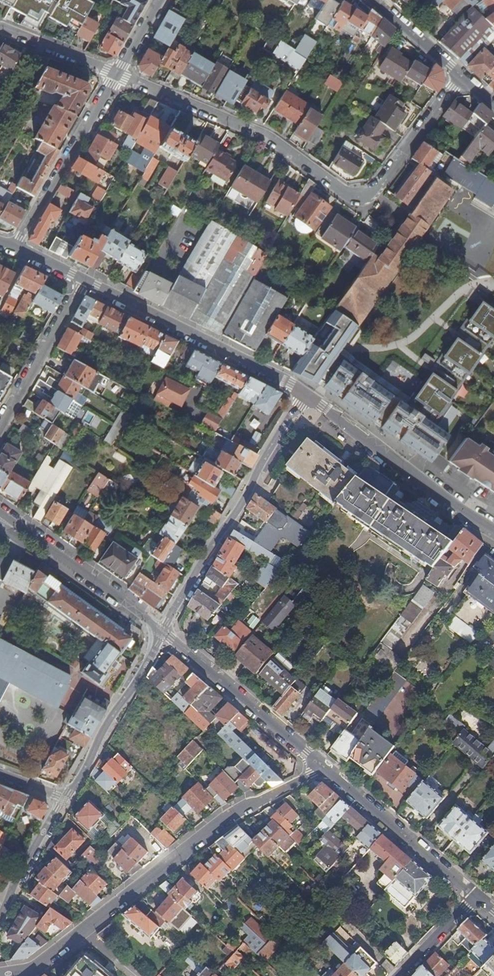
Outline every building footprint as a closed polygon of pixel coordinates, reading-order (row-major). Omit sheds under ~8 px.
[(0,0),(0,4),(11,8),(13,5),(0,0)] [(53,11),(76,24),(87,4),(80,0),(59,0),(53,11)] [(113,0),(127,9),(121,19),(121,20),(132,26),(145,6),(146,2),(143,0),(113,0)] [(340,6),(331,0),(327,0),(320,11),(314,20),(326,27),(328,25),(340,6)] [(320,0),(315,8),(320,11),(327,0),(319,0),(320,0)] [(343,2),(340,6),(328,25),(331,26),(335,20),(344,26),(347,21),(355,9),(349,6),(353,0),(344,0),(343,2)] [(461,17),(472,6),(465,0),(443,0),(461,17)] [(493,10),(493,0),(482,0),(481,0),(487,9),(490,6),(493,10)] [(364,11),(357,6),(355,9),(347,21),(359,29),(367,17),(362,14),(364,11)] [(475,58),(483,50),(493,37),(493,27),(492,26),(485,18),(473,7),(472,6),(461,17),(438,42),(458,59),(467,50),(475,58)] [(155,37),(170,46),(188,15),(172,7),(162,25),(155,37)] [(378,15),(371,10),(367,17),(359,29),(361,30),(360,32),(362,33),(363,31),(372,36),(375,30),(382,19),(378,15)] [(207,11),(204,17),(212,21),(215,16),(207,11)] [(485,18),(492,26),(493,24),(493,12),(485,18)] [(121,20),(121,19),(118,17),(109,34),(123,43),(127,36),(132,26),(121,20)] [(98,28),(99,25),(86,18),(77,35),(90,42),(98,28)] [(375,30),(372,36),(370,38),(375,43),(377,40),(381,44),(376,52),(380,54),(395,30),(388,24),(382,19),(375,30)] [(92,54),(104,32),(98,28),(90,42),(85,51),(92,54)] [(123,43),(109,34),(108,34),(100,48),(115,57),(119,50),(123,43)] [(305,60),(316,43),(304,35),(295,50),(294,52),(305,60)] [(280,42),(270,36),(263,49),(272,55),(280,42)] [(280,42),(272,55),(298,71),(305,60),(294,52),(295,50),(280,41),(280,42)] [(6,82),(14,67),(19,59),(22,54),(14,50),(14,51),(4,45),(0,51),(0,64),(4,67),(0,74),(0,79),(6,82)] [(185,49),(172,71),(181,75),(182,74),(193,54),(196,49),(188,45),(185,49)] [(371,48),(366,45),(359,56),(364,59),(371,48)] [(159,63),(169,69),(172,71),(185,49),(179,46),(174,54),(168,49),(163,57),(159,63)] [(430,70),(421,65),(417,62),(414,61),(412,64),(398,56),(399,54),(388,47),(382,57),(384,59),(379,68),(402,81),(403,78),(407,80),(409,78),(417,83),(407,99),(411,101),(428,74),(430,70)] [(45,69),(46,68),(51,59),(25,48),(22,54),(19,59),(45,69)] [(159,63),(163,57),(148,49),(142,59),(157,68),(159,65),(159,63)] [(483,50),(475,58),(470,64),(468,62),(465,65),(481,79),(486,73),(493,65),(493,60),(483,50)] [(193,54),(182,74),(203,86),(214,66),(193,54)] [(141,74),(151,78),(157,68),(142,59),(140,63),(138,66),(141,74)] [(229,70),(218,64),(216,63),(214,66),(203,86),(202,87),(215,95),(229,70)] [(59,108),(75,116),(90,91),(88,84),(46,68),(45,69),(35,88),(50,94),(55,93),(60,95),(61,93),(64,94),(62,100),(61,100),(58,105),(56,103),(54,106),(59,108)] [(245,80),(229,70),(215,95),(231,104),(228,110),(235,112),(236,112),(241,103),(255,81),(257,78),(256,78),(255,78),(248,74),(245,80)] [(411,101),(419,107),(439,81),(428,74),(411,101)] [(325,83),(338,91),(343,83),(330,75),(325,83)] [(274,93),(255,81),(241,103),(255,113),(259,106),(264,109),(274,93)] [(285,91),(274,109),(288,118),(288,119),(289,119),(290,117),(300,124),(311,107),(285,91)] [(358,139),(375,150),(383,139),(379,137),(387,126),(396,133),(397,131),(396,130),(407,112),(410,114),(411,113),(407,110),(408,108),(391,96),(376,119),(373,117),(358,139)] [(150,99),(143,112),(143,113),(150,117),(150,116),(158,102),(150,99)] [(35,108),(38,102),(28,100),(25,106),(35,108)] [(462,128),(471,116),(461,109),(462,107),(461,107),(454,102),(443,116),(462,128)] [(479,104),(472,114),(474,115),(471,119),(477,123),(475,126),(480,130),(486,122),(492,114),(486,110),(479,104)] [(295,133),(308,141),(316,127),(323,117),(313,111),(315,107),(312,105),(311,107),(300,124),(295,133)] [(43,125),(35,139),(42,142),(56,150),(75,116),(59,108),(54,106),(45,122),(42,121),(40,124),(43,125)] [(130,152),(145,125),(132,118),(130,116),(120,111),(112,125),(129,135),(122,147),(123,148),(130,152)] [(145,125),(147,121),(135,114),(132,118),(145,125)] [(150,117),(147,121),(145,125),(130,152),(127,157),(124,162),(144,174),(145,172),(154,158),(160,147),(171,128),(150,116),(150,117)] [(25,125),(17,121),(13,127),(21,132),(25,125)] [(468,165),(478,151),(478,149),(480,149),(488,155),(493,147),(493,134),(493,133),(493,129),(486,122),(480,130),(459,159),(458,159),(459,160),(463,162),(468,165)] [(324,131),(316,127),(308,141),(315,145),(324,131)] [(117,135),(103,128),(99,135),(113,142),(117,135)] [(160,147),(185,162),(190,153),(196,143),(171,128),(160,147)] [(118,145),(113,142),(99,135),(90,151),(109,161),(118,145)] [(208,141),(209,139),(201,135),(196,143),(190,153),(209,165),(217,151),(219,147),(208,141)] [(346,141),(333,162),(354,175),(364,161),(350,152),(354,146),(346,141)] [(42,142),(37,151),(46,156),(31,183),(22,178),(17,188),(35,197),(45,178),(61,152),(56,150),(42,142)] [(412,158),(420,164),(427,169),(438,152),(424,142),(418,150),(412,158)] [(120,153),(127,157),(130,152),(123,148),(120,153)] [(205,170),(225,181),(236,163),(222,155),(223,154),(217,151),(209,165),(205,170)] [(431,172),(442,155),(438,152),(427,169),(431,172)] [(454,156),(451,162),(444,174),(477,194),(475,197),(491,207),(493,204),(493,180),(468,165),(463,162),(459,160),(458,159),(454,156)] [(72,168),(79,172),(82,174),(98,182),(104,171),(79,157),(72,168)] [(159,161),(154,158),(145,172),(151,176),(159,161)] [(409,179),(396,196),(407,205),(431,172),(427,169),(420,164),(409,179)] [(249,198),(255,201),(258,203),(270,181),(244,165),(231,187),(239,192),(240,196),(245,199),(249,198)] [(172,183),(178,172),(172,169),(166,180),(172,183)] [(346,293),(334,309),(358,325),(422,233),(452,191),(442,184),(434,178),(406,220),(385,250),(379,245),(362,269),(346,293)] [(301,195),(293,191),(288,189),(289,186),(280,180),(267,202),(277,207),(275,209),(289,217),(295,206),(301,195)] [(296,217),(297,218),(313,229),(315,230),(331,207),(319,199),(311,193),(317,185),(309,180),(301,195),(295,206),(301,210),(296,217)] [(57,191),(76,202),(81,194),(62,183),(57,191)] [(107,192),(98,187),(96,185),(89,198),(90,198),(97,202),(100,204),(107,192)] [(0,203),(0,213),(4,205),(7,206),(9,202),(15,191),(10,188),(5,197),(3,198),(1,201),(2,203),(2,204),(0,203)] [(81,193),(81,194),(76,202),(70,212),(86,221),(93,208),(86,205),(90,198),(89,198),(81,193)] [(0,218),(0,219),(17,228),(26,212),(9,202),(7,206),(0,218)] [(62,211),(50,204),(38,226),(30,241),(39,245),(53,220),(56,222),(62,211)] [(170,213),(178,216),(181,208),(173,205),(170,213)] [(317,234),(341,250),(344,246),(356,228),(350,224),(353,221),(345,216),(343,219),(331,212),(317,234)] [(313,229),(297,218),(295,220),(296,225),(298,230),(302,233),(308,233),(312,231),(313,229)] [(238,236),(212,220),(172,286),(161,305),(177,313),(189,319),(226,257),(232,247),(238,236)] [(356,228),(344,246),(347,248),(342,255),(362,269),(379,245),(356,228)] [(107,254),(119,261),(129,243),(130,241),(111,230),(108,236),(109,236),(90,267),(98,271),(107,254)] [(75,247),(69,257),(90,267),(109,236),(108,236),(103,233),(97,242),(92,240),(92,241),(89,240),(90,238),(88,236),(86,239),(81,237),(77,243),(75,247)] [(268,254),(238,236),(232,247),(262,265),(263,262),(268,254)] [(64,241),(57,237),(50,250),(68,259),(69,257),(75,247),(68,243),(67,245),(63,242),(64,241)] [(119,261),(118,262),(137,273),(144,261),(150,264),(154,257),(129,243),(119,261)] [(256,275),(226,257),(189,319),(221,335),(222,335),(256,275)] [(278,316),(299,282),(263,262),(262,265),(256,275),(222,335),(256,352),(265,338),(266,335),(278,316)] [(1,295),(13,273),(0,266),(0,294),(1,295)] [(23,266),(8,294),(15,298),(19,292),(15,290),(18,285),(31,292),(30,294),(28,293),(26,296),(24,295),(14,312),(23,317),(31,302),(41,284),(45,276),(28,268),(23,266)] [(153,301),(161,305),(172,286),(146,270),(141,278),(135,289),(154,299),(153,301)] [(127,286),(135,289),(141,278),(134,274),(127,286)] [(49,311),(52,313),(62,295),(41,284),(31,302),(34,304),(30,313),(44,321),(49,311)] [(427,464),(436,451),(457,421),(445,412),(461,389),(457,386),(493,332),(493,306),(487,301),(491,296),(483,291),(460,326),(472,334),(469,339),(456,330),(438,356),(452,366),(446,376),(439,372),(438,373),(431,368),(425,377),(422,375),(412,390),(416,392),(411,399),(408,396),(405,400),(350,360),(339,352),(358,325),(334,309),(319,332),(302,357),(292,371),(312,381),(328,392),(342,402),(427,464)] [(80,304),(70,321),(83,327),(86,321),(85,320),(86,317),(97,323),(107,306),(85,295),(80,304)] [(97,323),(101,325),(119,333),(127,316),(118,312),(107,306),(97,323)] [(118,335),(139,346),(141,343),(156,350),(164,334),(154,329),(127,316),(119,333),(118,335)] [(294,325),(278,316),(266,335),(282,344),(294,325)] [(86,353),(78,349),(74,347),(80,337),(82,339),(83,336),(88,338),(91,332),(83,327),(70,321),(62,335),(56,346),(82,360),(86,353)] [(96,335),(101,325),(97,323),(92,333),(96,335)] [(302,357),(319,332),(311,328),(307,334),(294,325),(282,344),(302,357)] [(150,360),(162,367),(177,341),(174,340),(164,334),(156,350),(152,357),(150,360)] [(74,347),(78,349),(84,340),(82,339),(80,337),(74,347)] [(270,341),(265,338),(256,352),(259,353),(262,355),(270,341)] [(141,343),(139,346),(138,349),(152,357),(156,350),(141,343)] [(193,349),(184,363),(197,370),(194,374),(203,379),(214,360),(204,354),(193,349)] [(95,373),(96,371),(73,359),(68,366),(90,379),(94,373),(95,373)] [(221,363),(214,360),(203,379),(209,383),(213,376),(221,363)] [(213,376),(240,390),(248,376),(229,367),(221,363),(213,376)] [(5,374),(8,368),(1,364),(0,366),(0,371),(5,374)] [(89,380),(90,379),(68,366),(63,375),(79,385),(85,388),(88,383),(90,384),(91,382),(89,380)] [(0,371),(0,385),(2,381),(10,385),(14,378),(5,374),(0,371)] [(79,385),(63,375),(59,382),(49,376),(45,382),(71,399),(79,385)] [(238,393),(253,403),(265,385),(256,381),(248,376),(240,390),(238,393)] [(164,377),(152,398),(166,406),(170,398),(179,403),(188,387),(164,377)] [(38,378),(35,385),(43,390),(41,392),(50,398),(48,403),(55,408),(63,413),(70,418),(73,419),(81,405),(77,402),(71,399),(45,382),(38,378)] [(10,385),(2,381),(0,385),(0,403),(10,385)] [(77,402),(85,388),(79,385),(71,399),(77,402)] [(253,403),(251,407),(253,409),(256,406),(266,413),(280,392),(265,385),(253,403)] [(39,402),(38,405),(27,398),(23,405),(29,409),(34,412),(43,418),(47,411),(49,412),(51,409),(54,411),(55,408),(48,403),(41,399),(39,402)] [(222,418),(229,407),(223,404),(216,415),(221,418),(222,418)] [(144,423),(147,418),(150,412),(145,409),(138,419),(144,423)] [(122,410),(113,424),(120,429),(130,414),(122,410)] [(216,415),(208,411),(198,423),(199,424),(213,431),(214,432),(218,425),(222,418),(221,418),(216,415)] [(153,421),(156,415),(150,412),(147,418),(153,421)] [(132,425),(136,418),(130,414),(120,429),(136,438),(140,431),(132,425)] [(54,444),(63,431),(44,419),(39,427),(46,431),(43,436),(53,443),(54,444)] [(78,423),(70,435),(73,438),(82,425),(78,423)] [(34,430),(24,424),(19,431),(29,437),(34,430)] [(234,434),(218,425),(214,432),(230,441),(234,434)] [(260,434),(254,431),(248,442),(254,445),(260,434)] [(62,448),(70,435),(66,433),(58,446),(62,448)] [(460,468),(473,477),(476,479),(492,490),(493,488),(493,442),(491,440),(490,442),(491,442),(487,448),(481,445),(480,447),(466,438),(449,460),(460,468)] [(233,442),(228,451),(226,454),(240,461),(250,467),(253,461),(257,455),(233,442)] [(20,452),(6,444),(0,454),(0,470),(7,474),(9,471),(20,452)] [(335,508),(357,481),(309,445),(288,472),(335,508)] [(64,450),(61,455),(74,464),(78,458),(64,450)] [(218,466),(233,475),(240,461),(226,454),(223,452),(220,450),(220,451),(213,463),(218,466)] [(72,467),(58,459),(53,468),(47,465),(50,460),(48,456),(46,455),(40,464),(29,483),(24,492),(32,491),(35,485),(41,488),(33,501),(41,506),(33,518),(39,522),(52,501),(56,495),(72,467)] [(72,467),(74,464),(61,455),(58,459),(72,467)] [(143,455),(139,462),(143,465),(148,458),(143,455)] [(152,471),(157,463),(148,458),(143,465),(152,471)] [(213,463),(203,458),(194,474),(213,486),(222,472),(216,469),(218,466),(213,463)] [(473,477),(460,468),(459,469),(472,478),(473,477)] [(9,471),(7,474),(1,485),(0,487),(0,495),(5,498),(9,493),(19,500),(24,492),(29,483),(9,471)] [(98,471),(92,481),(103,487),(108,478),(98,471)] [(188,483),(193,487),(200,491),(196,498),(208,506),(218,489),(213,486),(194,474),(188,483)] [(103,487),(114,493),(119,484),(108,478),(103,487)] [(188,483),(183,480),(179,486),(183,489),(181,491),(183,492),(179,498),(175,495),(165,512),(170,515),(186,525),(195,511),(215,524),(221,514),(208,506),(196,498),(189,494),(193,487),(188,483)] [(88,487),(87,489),(88,489),(89,488),(98,494),(97,495),(98,496),(99,494),(103,487),(92,481),(88,487)] [(223,482),(218,489),(231,497),(236,490),(223,482)] [(456,548),(359,483),(340,511),(437,576),(456,548)] [(189,494),(196,498),(200,491),(193,487),(189,494)] [(278,509),(258,494),(254,501),(249,509),(268,523),(278,509)] [(59,497),(56,495),(52,501),(53,502),(45,516),(57,523),(66,509),(56,502),(59,497)] [(88,511),(78,505),(73,513),(83,520),(88,511)] [(255,542),(269,550),(281,534),(285,533),(302,545),(312,533),(292,519),(278,509),(268,523),(255,542)] [(99,517),(88,511),(83,520),(72,537),(82,543),(93,526),(99,517)] [(83,520),(73,513),(62,530),(72,537),(83,520)] [(158,533),(174,543),(186,525),(170,515),(158,533)] [(93,526),(94,527),(104,533),(107,536),(114,526),(113,525),(99,516),(99,517),(93,526)] [(113,525),(114,526),(119,529),(123,523),(117,519),(113,525)] [(104,533),(94,527),(84,543),(93,550),(104,533)] [(221,555),(235,565),(246,548),(268,562),(256,580),(267,588),(288,562),(269,550),(255,542),(240,532),(236,530),(233,536),(221,555)] [(158,559),(170,567),(183,549),(174,543),(158,533),(152,540),(150,539),(147,540),(142,548),(158,559)] [(465,565),(472,570),(487,549),(481,544),(468,534),(456,548),(452,555),(457,559),(451,567),(445,564),(437,576),(430,585),(441,592),(449,581),(451,582),(458,573),(465,565)] [(112,542),(97,563),(115,576),(121,580),(136,558),(135,558),(139,551),(133,547),(129,553),(112,542)] [(25,592),(28,587),(97,639),(86,654),(88,656),(86,658),(88,660),(80,671),(97,684),(106,672),(105,670),(109,664),(113,660),(118,652),(120,654),(131,638),(123,631),(47,576),(48,574),(53,568),(43,561),(39,567),(37,569),(36,572),(12,560),(12,559),(0,553),(0,579),(25,592)] [(214,566),(231,578),(239,568),(235,565),(221,555),(217,561),(214,566)] [(479,635),(493,616),(493,562),(487,557),(479,567),(485,572),(453,615),(456,617),(479,635)] [(155,581),(167,590),(178,572),(170,567),(158,559),(155,563),(156,567),(161,571),(155,581)] [(203,585),(226,601),(236,589),(240,584),(231,578),(214,566),(208,576),(203,585)] [(154,582),(139,572),(129,586),(127,588),(139,597),(153,608),(166,591),(167,590),(155,581),(154,582)] [(47,576),(123,631),(124,629),(48,574),(47,576)] [(435,592),(425,584),(392,628),(372,655),(395,672),(404,660),(392,651),(435,592)] [(203,585),(190,606),(210,620),(226,601),(203,585)] [(317,596),(306,588),(299,596),(310,605),(317,597),(317,596)] [(286,596),(264,623),(274,631),(296,604),(286,596)] [(310,605),(327,618),(333,610),(317,597),(310,605)] [(471,645),(479,635),(456,617),(449,627),(471,645)] [(232,631),(238,624),(234,620),(228,627),(232,631)] [(223,623),(217,631),(220,634),(217,637),(235,653),(252,632),(240,621),(238,624),(232,631),(228,627),(223,623)] [(253,636),(237,656),(258,674),(267,663),(265,662),(272,653),(273,652),(253,636)] [(9,681),(56,705),(55,706),(56,706),(70,678),(0,640),(0,698),(9,681)] [(276,657),(288,668),(292,663),(280,652),(276,657)] [(274,655),(272,653),(265,662),(267,663),(274,655)] [(165,694),(189,670),(174,656),(158,673),(153,668),(147,677),(163,693),(165,694)] [(286,671),(288,668),(276,657),(262,675),(278,690),(277,692),(283,698),(297,681),(286,671)] [(375,723),(407,681),(395,672),(363,715),(365,717),(375,723)] [(211,725),(211,724),(204,718),(192,706),(210,688),(204,682),(194,674),(186,683),(188,685),(187,687),(191,691),(186,697),(179,691),(171,700),(204,732),(211,725)] [(307,687),(298,679),(297,681),(283,698),(274,708),(283,716),(307,687)] [(326,684),(308,708),(316,714),(317,713),(325,719),(340,699),(342,696),(326,684)] [(87,688),(71,716),(67,723),(75,728),(76,728),(90,736),(110,701),(87,688)] [(204,718),(223,698),(210,688),(192,706),(204,718)] [(344,734),(347,730),(359,714),(343,702),(343,701),(340,699),(325,719),(324,720),(344,734)] [(211,724),(211,725),(219,735),(240,713),(230,704),(211,724)] [(268,782),(274,788),(284,782),(256,755),(235,734),(239,730),(241,732),(251,722),(240,713),(219,735),(245,760),(268,782)] [(454,743),(483,767),(492,757),(493,757),(493,756),(493,741),(488,749),(465,729),(467,727),(451,714),(446,722),(461,734),(454,743)] [(344,734),(333,749),(342,756),(341,758),(348,762),(353,755),(373,726),(375,723),(365,717),(353,734),(347,730),(344,734)] [(67,723),(65,727),(73,732),(75,728),(67,723)] [(353,755),(376,773),(396,746),(374,729),(375,728),(373,726),(353,755)] [(90,736),(76,728),(70,738),(84,745),(88,738),(90,736)] [(203,750),(193,741),(178,758),(181,762),(179,765),(183,769),(185,771),(186,769),(203,750)] [(59,750),(49,756),(46,761),(42,768),(56,776),(67,755),(59,750)] [(412,797),(421,786),(414,780),(417,775),(406,767),(409,762),(409,760),(397,752),(396,752),(393,756),(392,756),(380,772),(404,791),(405,791),(412,797)] [(132,768),(117,754),(104,769),(106,771),(103,774),(95,767),(90,776),(108,793),(115,786),(118,782),(118,783),(132,768)] [(42,768),(46,761),(40,757),(36,765),(42,768)] [(250,790),(250,789),(249,789),(255,783),(258,785),(260,787),(263,787),(268,782),(245,760),(237,768),(227,768),(223,772),(224,773),(238,788),(244,794),(250,790)] [(238,788),(224,773),(211,786),(225,801),(238,788)] [(425,781),(442,796),(444,793),(436,786),(439,782),(430,775),(425,781)] [(445,798),(442,796),(425,781),(421,786),(412,797),(408,802),(428,819),(445,798)] [(322,783),(314,782),(313,783),(317,789),(309,797),(319,808),(334,793),(322,783)] [(214,799),(206,791),(200,785),(199,786),(198,785),(183,799),(184,800),(175,809),(184,818),(192,808),(198,814),(214,799)] [(1,814),(1,812),(13,790),(1,786),(0,786),(0,813),(1,814)] [(227,804),(225,801),(211,786),(206,791),(214,799),(222,807),(227,804)] [(15,820),(21,810),(28,796),(19,793),(13,790),(1,812),(15,820)] [(319,808),(316,812),(324,819),(342,800),(338,796),(334,793),(319,808)] [(21,810),(40,822),(48,809),(45,802),(28,796),(21,810)] [(286,804),(294,812),(300,806),(290,796),(283,800),(286,804)] [(327,833),(336,823),(343,816),(351,807),(347,804),(342,800),(324,819),(323,820),(323,821),(319,825),(321,827),(320,829),(324,832),(325,831),(327,833)] [(100,834),(103,831),(107,826),(101,820),(105,815),(90,801),(75,818),(90,832),(94,827),(100,834)] [(299,817),(294,812),(286,804),(278,812),(279,813),(291,825),(299,817)] [(439,826),(455,840),(472,819),(457,805),(439,826)] [(271,818),(291,837),(294,834),(290,830),(293,827),(291,825),(279,813),(277,814),(270,807),(264,811),(271,818)] [(359,815),(351,807),(343,816),(362,833),(370,824),(359,815)] [(187,820),(184,818),(175,809),(174,808),(161,821),(174,833),(187,820)] [(1,812),(1,814),(0,815),(0,817),(2,818),(13,824),(15,820),(1,812)] [(483,820),(476,814),(472,819),(455,840),(472,854),(474,851),(480,855),(492,839),(488,835),(489,833),(479,824),(483,820)] [(296,842),(291,837),(271,818),(267,823),(269,825),(264,831),(280,847),(286,853),(288,850),(287,849),(294,842),(295,843),(296,842)] [(336,823),(327,833),(320,840),(327,846),(317,857),(330,868),(357,839),(359,836),(350,827),(345,832),(336,823)] [(362,833),(359,836),(357,839),(369,850),(371,849),(383,835),(377,830),(370,824),(362,833)] [(224,837),(245,859),(258,846),(253,841),(238,826),(229,833),(224,837)] [(151,834),(167,849),(177,842),(164,830),(162,832),(157,827),(151,834)] [(57,857),(69,868),(72,864),(68,860),(85,841),(73,830),(56,848),(52,841),(48,848),(57,857)] [(291,837),(296,842),(299,846),(306,839),(297,830),(297,831),(294,834),(291,837)] [(280,847),(264,831),(253,841),(258,846),(269,857),(280,847)] [(413,861),(383,835),(371,849),(386,862),(380,869),(394,881),(413,861)] [(217,855),(233,872),(245,859),(224,837),(210,848),(217,855)] [(2,846),(9,850),(20,857),(24,850),(21,847),(6,838),(2,846)] [(88,848),(90,846),(94,841),(90,838),(85,845),(88,848)] [(123,849),(138,863),(148,852),(132,838),(123,849)] [(114,859),(119,864),(124,869),(128,873),(129,873),(133,876),(143,868),(138,863),(123,849),(116,843),(109,851),(109,854),(114,859)] [(9,850),(2,846),(0,844),(0,860),(2,862),(9,850)] [(482,861),(493,871),(493,845),(482,861)] [(90,846),(88,848),(79,857),(88,865),(91,868),(101,856),(90,846)] [(204,867),(218,879),(220,882),(222,880),(224,881),(233,872),(217,855),(204,867)] [(48,867),(64,881),(65,882),(73,872),(69,868),(57,857),(48,867)] [(416,897),(433,878),(413,861),(394,881),(385,891),(405,908),(416,896),(416,897)] [(218,879),(204,867),(201,864),(192,874),(208,889),(218,879)] [(81,880),(81,881),(98,896),(108,884),(91,868),(88,865),(84,869),(88,872),(81,880)] [(37,879),(41,883),(53,892),(64,881),(48,867),(37,879)] [(249,888),(259,898),(271,885),(262,875),(249,888)] [(160,886),(171,896),(186,909),(193,902),(194,903),(197,903),(200,900),(201,898),(201,896),(200,895),(200,894),(184,879),(174,890),(170,886),(171,885),(167,881),(160,886)] [(98,896),(81,881),(73,890),(69,885),(60,897),(69,903),(77,893),(93,907),(97,904),(102,900),(98,896)] [(58,895),(53,892),(41,883),(32,895),(50,907),(58,895)] [(192,915),(186,909),(171,896),(157,911),(178,930),(192,915)] [(141,901),(134,906),(153,922),(156,917),(151,912),(152,911),(141,901)] [(34,932),(38,927),(45,918),(25,906),(8,936),(24,945),(34,932)] [(160,928),(153,922),(134,906),(122,915),(151,939),(160,928)] [(52,909),(45,918),(38,927),(46,932),(54,922),(65,929),(73,923),(52,909)] [(471,950),(484,938),(487,935),(469,918),(458,929),(466,938),(461,943),(470,952),(471,950)] [(267,945),(257,955),(265,962),(279,947),(272,940),(272,939),(256,924),(251,929),(267,944),(267,945)] [(278,925),(272,931),(276,935),(282,929),(278,925)] [(34,932),(24,945),(12,961),(27,959),(48,942),(39,935),(34,941),(32,939),(36,934),(34,932)] [(352,951),(349,955),(333,939),(330,936),(325,942),(346,963),(359,975),(369,975),(367,974),(372,969),(371,968),(377,963),(361,948),(360,948),(357,952),(354,949),(352,951)] [(349,955),(352,951),(336,936),(333,939),(349,955)] [(486,965),(493,957),(493,948),(484,938),(471,950),(486,965)] [(228,942),(225,945),(234,954),(244,943),(239,939),(233,946),(228,942)] [(401,960),(408,953),(396,942),(385,954),(390,959),(387,961),(390,963),(392,961),(396,965),(401,960)] [(234,954),(242,961),(252,950),(244,943),(234,954)] [(482,969),(486,965),(471,950),(470,952),(466,955),(479,967),(477,969),(479,972),(482,969)] [(434,975),(438,975),(449,964),(445,961),(436,953),(431,958),(423,966),(434,975)] [(233,971),(242,961),(234,954),(225,964),(233,971)] [(87,956),(70,975),(111,975),(87,956)] [(486,965),(482,969),(490,975),(493,975),(493,957),(486,965)] [(346,963),(336,973),(339,975),(359,975),(346,963)] [(423,966),(414,975),(434,975),(423,966)] [(215,975),(206,967),(200,974),(199,973),(197,975),(216,975),(215,975)]
